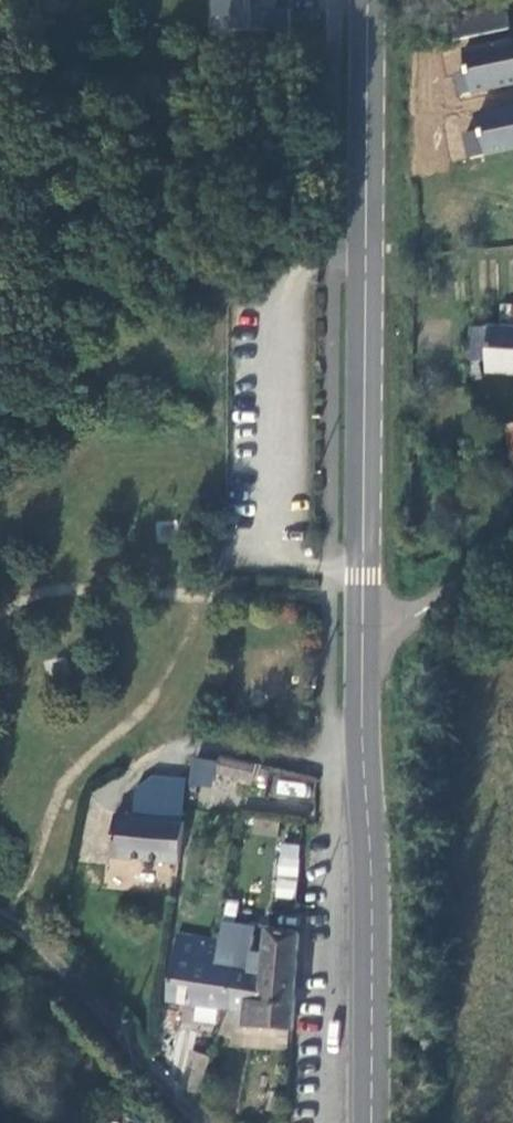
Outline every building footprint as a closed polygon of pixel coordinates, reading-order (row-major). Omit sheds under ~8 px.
[(231,33),(290,32),(289,0),(230,0),(231,33)] [(511,28),(506,4),(452,15),(455,40),(511,28)] [(465,51),(469,70),(457,73),(463,99),(512,87),(512,40),(465,51)] [(471,115),(475,134),(463,137),(469,163),(512,152),(512,105),(471,115)] [(471,326),(469,360),(490,360),(489,372),(512,373),(512,327),(471,326)] [(214,788),(217,772),(253,782),(257,764),(220,756),(219,761),(194,757),(190,784),(214,788)] [(182,821),(186,779),(151,775),(137,789),(135,816),(182,821)] [(277,780),(276,794),(305,798),(306,783),(277,780)] [(178,862),(184,821),(182,821),(135,816),(116,815),(112,856),(178,862)] [(295,900),(300,845),(277,843),(272,898),(295,900)] [(294,1028),(300,934),(269,928),(266,954),(229,949),(230,941),(221,939),(215,966),(235,967),(230,1008),(237,1009),(247,1011),(245,1025),(294,1028)] [(230,1008),(235,967),(215,966),(221,939),(179,934),(169,1000),(230,1008)] [(233,1037),(237,1009),(230,1008),(220,1034),(233,1037)] [(202,1093),(208,1068),(212,1057),(192,1050),(183,1090),(202,1093)]
